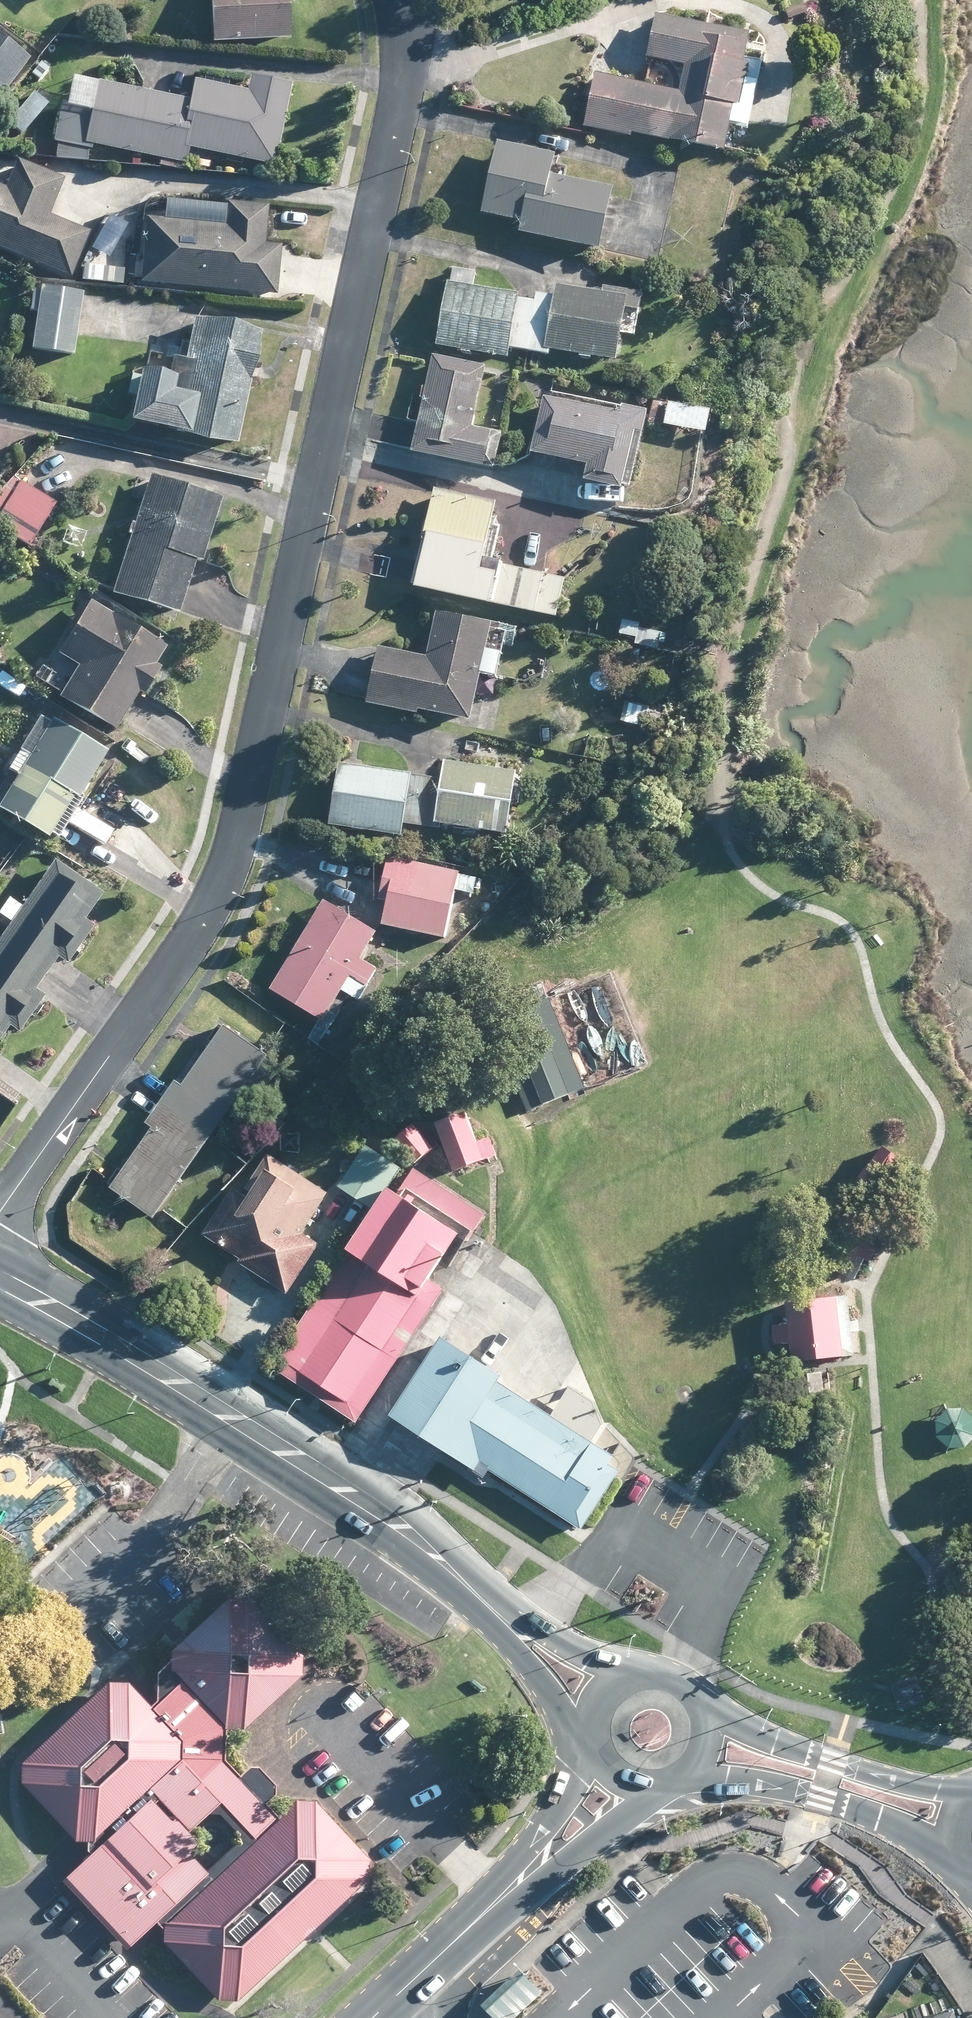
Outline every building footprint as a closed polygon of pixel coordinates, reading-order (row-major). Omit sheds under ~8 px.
[(213,43),(237,42),(287,39),(284,0),(210,0),(213,43)] [(790,19),(809,13),(807,4),(787,10),(790,19)] [(741,108),(747,81),(750,64),(745,63),(751,36),(657,15),(648,57),(687,66),(686,72),(681,93),(650,85),(597,74),(585,126),(633,137),(633,133),(727,153),(734,118),(737,107),(741,108)] [(5,91),(30,57),(0,36),(0,87),(5,91)] [(290,83),(287,83),(250,74),(247,91),(196,80),(194,79),(189,100),(144,90),(97,81),(91,109),(61,103),(53,141),(58,143),(55,158),(85,161),(88,148),(90,149),(91,145),(161,159),(159,166),(179,170),(181,163),(184,164),(186,158),(188,148),(274,166),(290,83)] [(554,176),(559,156),(499,143),(483,213),(523,223),(521,233),(602,252),(614,202),(616,191),(554,176)] [(46,171),(17,159),(5,187),(0,185),(0,249),(71,278),(90,231),(49,214),(64,178),(46,171)] [(263,243),(266,204),(226,201),(225,204),(166,199),(164,219),(145,218),(143,251),(140,283),(276,295),(280,245),(263,243)] [(121,280),(121,276),(122,265),(100,263),(98,278),(121,280)] [(471,286),(452,283),(448,282),(437,346),(510,359),(512,348),(526,350),(536,301),(520,298),(520,295),(514,294),(471,286)] [(77,333),(81,294),(82,290),(39,285),(38,290),(32,289),(29,311),(36,312),(31,349),(74,354),(77,333)] [(641,311),(643,298),(644,294),(605,287),(604,294),(558,285),(556,297),(537,294),(536,301),(526,350),(549,354),(550,349),(617,362),(623,333),(627,309),(641,311)] [(260,331),(260,329),(231,323),(194,318),(185,360),(172,357),(167,377),(159,375),(140,371),(139,377),(129,422),(235,445),(250,376),(253,365),(260,331)] [(486,373),(487,367),(433,355),(432,362),(427,387),(424,386),(421,398),(424,398),(419,422),(413,453),(497,471),(498,465),(505,434),(490,430),(484,429),(474,427),(486,373)] [(624,406),(623,409),(622,414),(544,397),(544,401),(532,454),(590,467),(586,482),(624,491),(625,485),(633,488),(647,422),(650,412),(624,406)] [(654,401),(649,422),(662,425),(667,403),(654,401)] [(708,434),(710,423),(712,411),(670,403),(666,425),(700,432),(708,434)] [(201,557),(221,498),(150,474),(149,480),(111,594),(175,615),(177,610),(194,560),(200,563),(201,557)] [(17,481),(12,478),(0,491),(0,510),(1,511),(0,513),(0,529),(28,545),(54,503),(17,481)] [(565,578),(543,573),(485,560),(498,502),(436,489),(426,534),(425,540),(428,541),(426,552),(419,585),(418,590),(492,605),(492,603),(557,617),(565,578)] [(114,731),(120,720),(136,693),(141,696),(144,690),(158,668),(153,665),(164,647),(89,602),(58,653),(78,665),(59,697),(114,731)] [(471,722),(494,623),(439,610),(428,658),(380,647),(368,698),(367,703),(419,715),(420,711),(471,722)] [(662,633),(640,628),(641,623),(623,620),(621,634),(637,637),(635,645),(659,649),(662,633)] [(641,649),(626,647),(624,661),(638,664),(641,649)] [(621,721),(639,725),(646,725),(649,706),(626,701),(622,718),(621,721)] [(106,752),(52,718),(51,720),(29,756),(21,751),(9,770),(17,775),(0,802),(0,810),(45,838),(48,834),(55,839),(57,836),(79,802),(76,799),(88,780),(103,756),(106,752)] [(427,778),(419,826),(440,829),(440,824),(509,835),(519,774),(496,770),(467,765),(446,762),(443,780),(427,778)] [(419,826),(427,778),(408,774),(360,767),(341,764),(331,825),(403,838),(405,823),(419,826)] [(456,891),(470,894),(472,895),(476,878),(460,874),(461,872),(389,857),(388,861),(380,900),(388,901),(383,926),(387,926),(446,939),(456,891)] [(69,960),(92,926),(82,920),(101,893),(53,860),(22,905),(9,897),(0,910),(0,915),(10,922),(0,937),(0,941),(45,973),(48,969),(56,957),(66,964),(69,960)] [(272,990),(321,1020),(325,1021),(343,991),(359,1001),(378,969),(361,960),(378,933),(324,902),(272,990)] [(45,973),(0,941),(0,1038),(8,1027),(17,1033),(44,996),(34,990),(43,976),(45,973)] [(581,1088),(547,998),(491,1019),(526,1109),(581,1088)] [(269,1056),(264,1053),(226,1026),(183,1086),(176,1082),(162,1101),(212,1137),(269,1056)] [(178,1186),(212,1137),(162,1101),(152,1117),(147,1123),(154,1128),(146,1138),(138,1150),(135,1154),(126,1168),(121,1175),(111,1188),(154,1220),(173,1192),(178,1186)] [(455,1173),(496,1156),(489,1139),(478,1143),(467,1114),(437,1126),(446,1147),(455,1173)] [(434,1149),(427,1141),(414,1126),(395,1141),(415,1164),(422,1159),(434,1149)] [(388,1189),(401,1169),(365,1146),(338,1187),(376,1211),(272,1368),(357,1423),(444,1291),(428,1281),(459,1235),(403,1198),(408,1190),(474,1233),(485,1216),(415,1171),(399,1195),(388,1189)] [(893,1192),(902,1180),(905,1177),(898,1171),(903,1164),(883,1148),(858,1178),(877,1194),(884,1185),(893,1192)] [(328,1195),(322,1191),(295,1173),(298,1170),(288,1163),(285,1167),(269,1156),(247,1189),(254,1194),(250,1201),(234,1190),(204,1235),(233,1254),(241,1260),(239,1263),(251,1271),(268,1282),(287,1295),(320,1245),(302,1233),(328,1195)] [(170,1216),(183,1226),(193,1212),(181,1203),(170,1216)] [(850,1278),(851,1275),(859,1258),(870,1263),(877,1249),(866,1244),(873,1228),(848,1217),(824,1267),(844,1276),(850,1278)] [(853,1331),(852,1323),(849,1297),(786,1304),(788,1325),(774,1326),(775,1346),(791,1344),(793,1363),(815,1360),(855,1357),(853,1331)] [(587,1458),(594,1445),(498,1384),(503,1376),(443,1338),(392,1418),(482,1475),(484,1477),(489,1470),(553,1510),(570,1485),(572,1486),(590,1459),(587,1458)] [(798,1404),(825,1401),(822,1373),(816,1374),(796,1376),(798,1404)] [(942,1413),(931,1424),(931,1440),(942,1451),(958,1450),(969,1438),(969,1423),(957,1412),(942,1413)] [(163,1931),(162,1944),(188,1973),(197,1982),(213,2000),(233,2001),(365,1880),(366,1860),(314,1803),(295,1802),(277,1818),(263,1804),(273,1794),(274,1788),(257,1769),(248,1769),(245,1772),(239,1778),(224,1762),(225,1729),(240,1730),(258,1713),(299,1676),(300,1655),(251,1602),(227,1601),(194,1632),(176,1648),(170,1653),(169,1662),(159,1673),(158,1692),(157,1704),(150,1710),(127,1685),(107,1684),(22,1763),(21,1785),(67,1835),(71,1840),(87,1842),(87,1852),(90,1856),(62,1882),(124,1949),(155,1922),(163,1931)] [(478,2010),(487,2017),(508,2017),(533,1993),(513,1974),(478,2010)] [(941,2007),(908,2017),(945,2017),(941,2007)]
